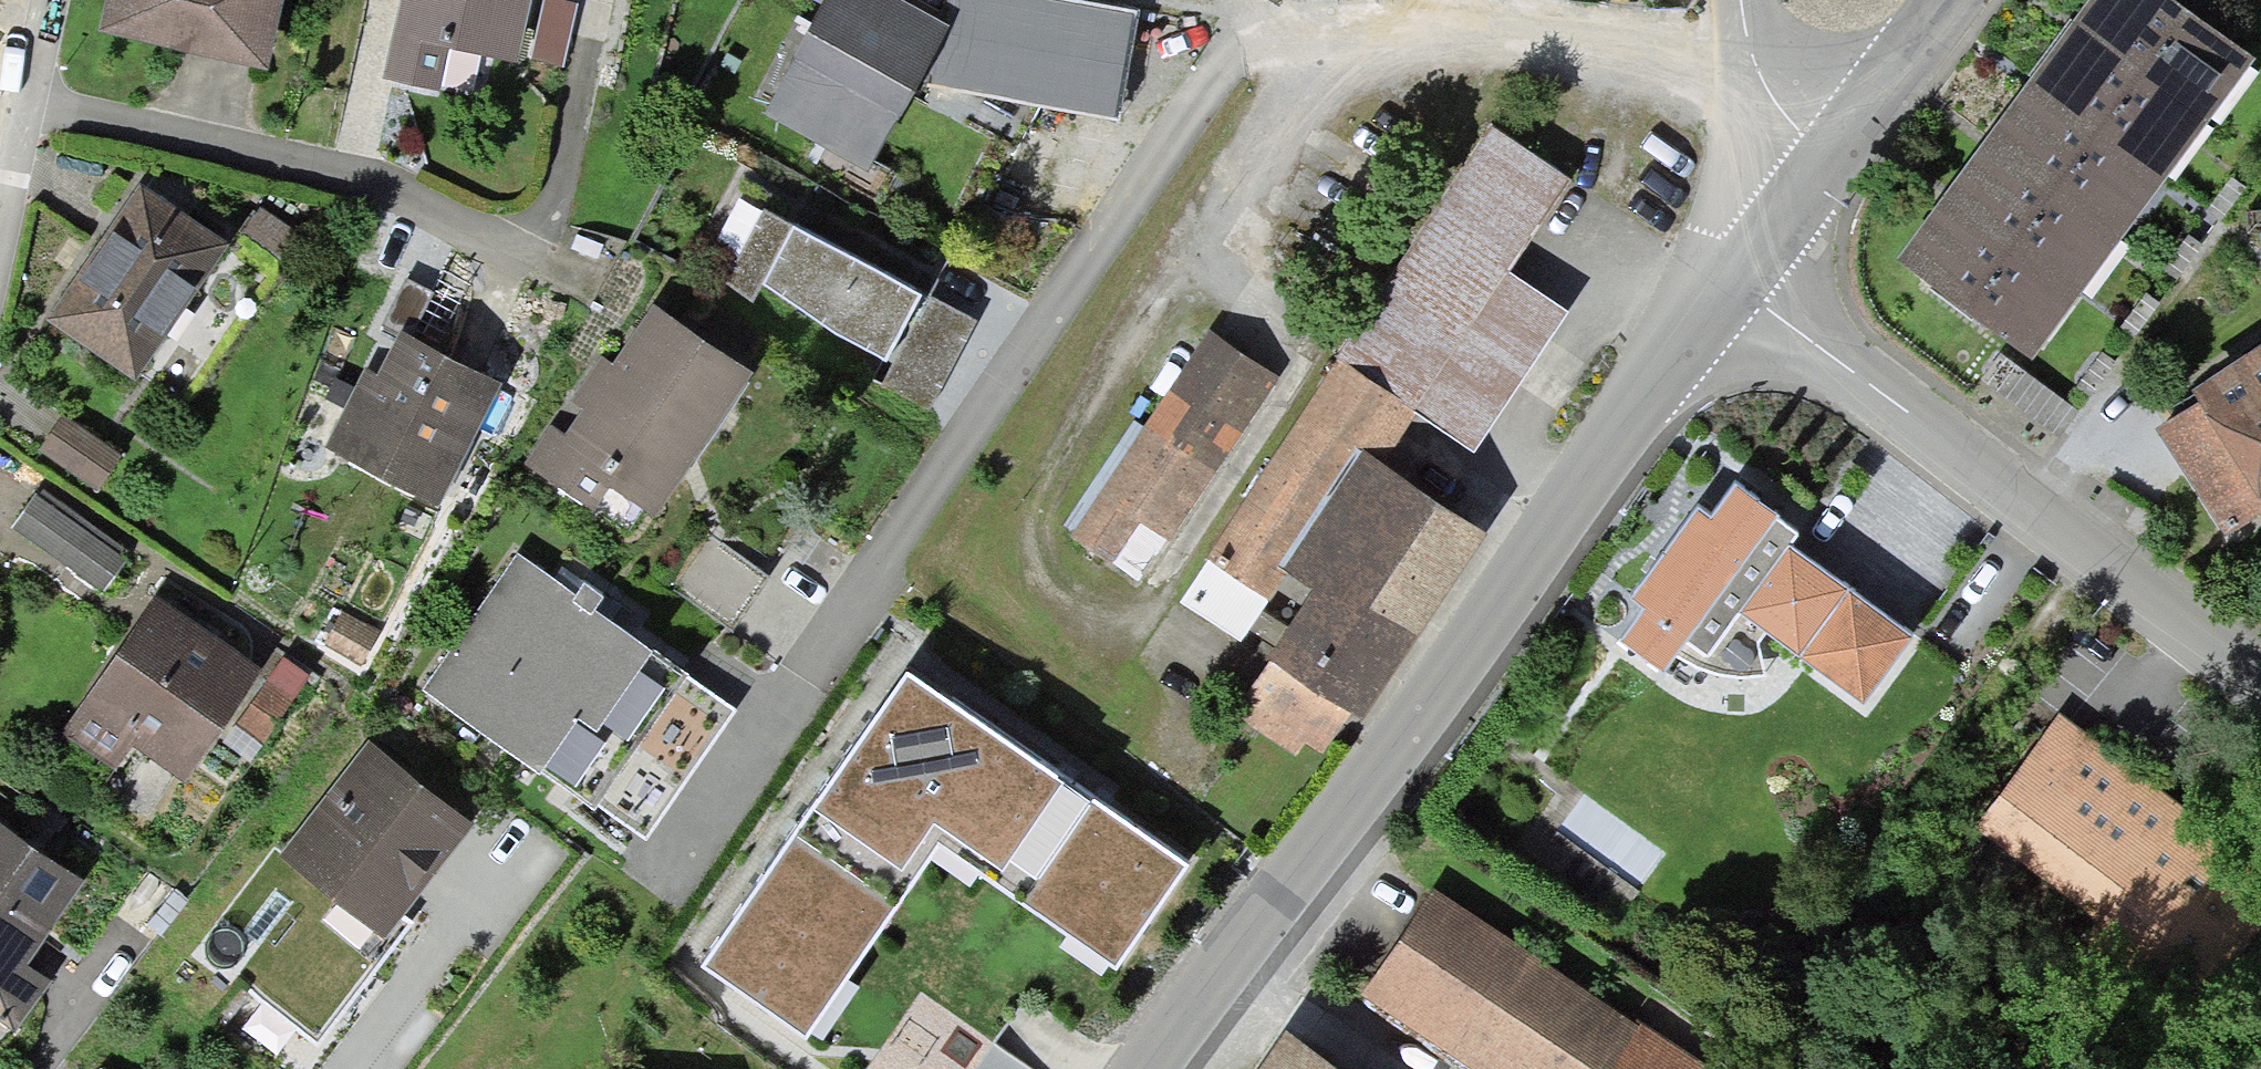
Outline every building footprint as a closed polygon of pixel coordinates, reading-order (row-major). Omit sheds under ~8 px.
[(101,15),(254,48),(265,0),(105,0),(101,15)] [(385,70),(428,80),(438,33),(505,47),(515,0),(401,0),(385,70)] [(585,0),(545,0),(535,45),(573,54),(585,0)] [(768,114),(868,168),(944,29),(891,0),(831,0),(768,114)] [(1033,0),(955,0),(940,85),(1112,116),(1129,17),(1033,0)] [(1897,267),(2035,368),(2255,68),(2161,0),(2094,0),(2085,12),(2074,27),(2030,87),(1988,144),(1944,203),(1897,267)] [(1338,357),(1414,406),(1506,266),(1567,175),(1492,125),(1338,357)] [(137,184),(43,316),(124,373),(218,241),(137,184)] [(756,287),(792,219),(764,203),(721,284),(749,299),(756,287)] [(252,210),(237,232),(266,252),(281,230),(252,210)] [(792,219),(756,287),(877,351),(913,283),(792,219)] [(1570,309),(1506,266),(1414,406),(1477,449),(1570,309)] [(922,295),(875,383),(921,407),(967,319),(922,295)] [(549,429),(531,458),(590,496),(606,470),(654,501),(742,364),(644,301),(605,362),(598,358),(572,399),(578,404),(559,434),(549,429)] [(364,367),(329,439),(438,491),(494,376),(399,330),(378,373),(364,367)] [(1206,333),(1075,532),(1104,551),(1131,510),(1164,531),(1267,373),(1206,333)] [(2195,396),(2204,411),(2260,504),(2260,354),(2195,396)] [(1338,357),(1208,552),(1284,602),(1306,568),(1380,457),(1414,406),(1338,357)] [(1999,360),(1982,382),(2053,435),(2070,413),(1999,360)] [(2204,411),(2162,437),(2225,538),(2260,515),(2260,504),(2204,411)] [(57,417),(38,446),(93,482),(112,454),(57,417)] [(1380,457),(1306,568),(1316,575),(1229,707),(1302,755),(1342,695),(1354,702),(1475,520),(1380,457)] [(37,493),(15,525),(94,579),(116,546),(37,493)] [(1649,615),(1624,651),(1662,678),(1684,647),(1706,663),(1794,543),(1772,527),(1775,524),(1734,495),(1709,530),(1698,523),(1637,607),(1649,615)] [(747,620),(777,571),(717,536),(688,585),(747,620)] [(526,553),(435,683),(546,767),(632,630),(526,553)] [(1790,560),(1746,621),(1863,707),(1908,646),(1790,560)] [(246,660),(149,599),(61,739),(107,767),(131,730),(182,762),(246,660)] [(366,632),(336,614),(319,641),(350,659),(366,632)] [(733,701),(632,630),(546,767),(647,833),(733,701)] [(909,690),(711,975),(805,1039),(939,845),(1116,967),(1179,876),(909,690)] [(2051,714),(1976,814),(2087,896),(2162,796),(2051,714)] [(282,852),(276,859),(387,939),(402,918),(471,829),(359,744),(282,852)] [(2162,796),(2087,896),(2108,914),(2090,938),(2191,1011),(2255,919),(2260,923),(2260,846),(2252,839),(2237,859),(2217,841),(2162,796)] [(2,976),(16,1016),(40,975),(12,957),(70,872),(0,825),(0,975),(2,976)] [(411,925),(402,918),(387,939),(276,859),(282,852),(273,846),(200,948),(318,1041),(395,945),(411,925)] [(1433,892),(1360,1001),(1463,1068),(1615,1068),(1641,1029),(1433,892)] [(1641,1029),(1615,1068),(1702,1068),(1641,1029)] [(1286,1037),(1264,1068),(1335,1068),(1286,1037)]
